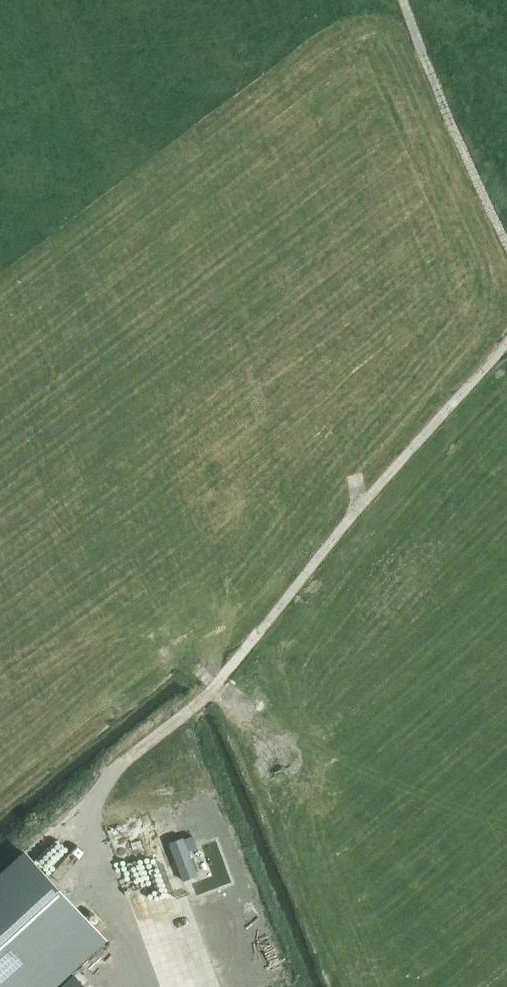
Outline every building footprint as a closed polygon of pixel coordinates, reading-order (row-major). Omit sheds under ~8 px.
[(106,939),(23,851),(0,872),(0,986),(55,986),(106,939)] [(74,976),(62,986),(85,986),(74,976)]
